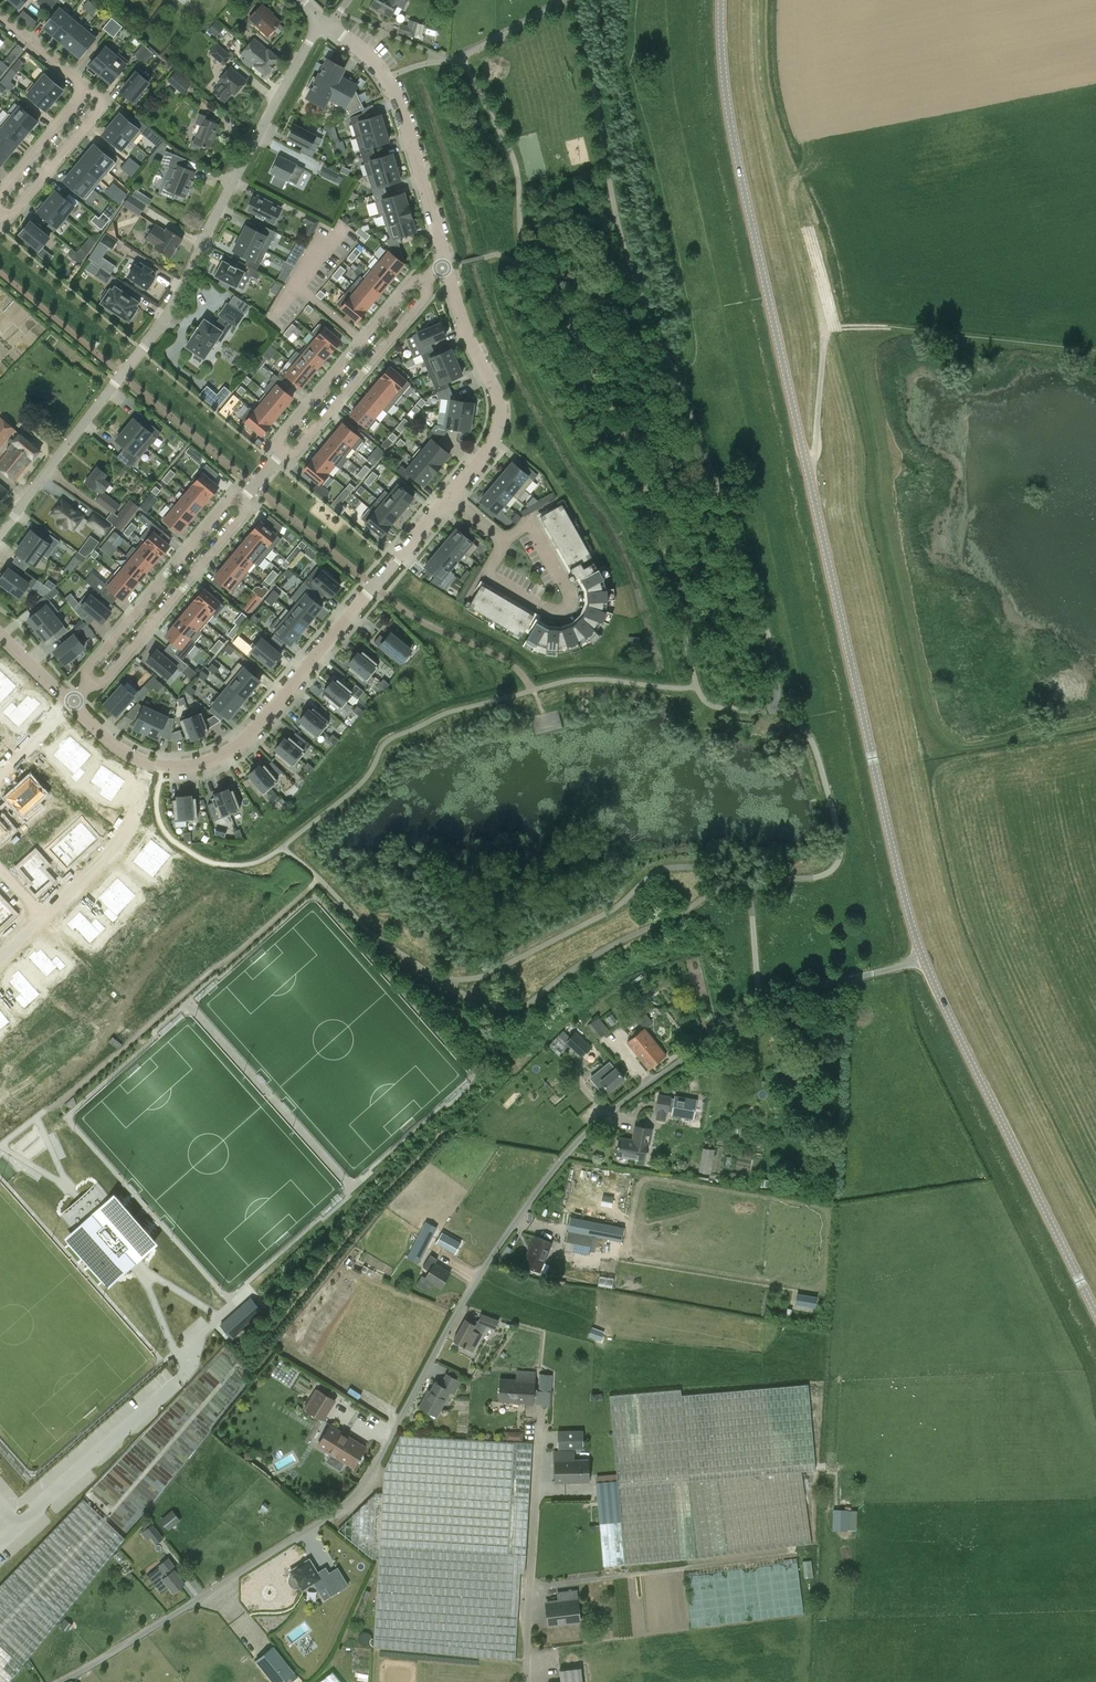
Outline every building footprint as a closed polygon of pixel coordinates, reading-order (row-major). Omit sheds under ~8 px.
[(52,7),(43,0),(40,0),(37,4),(47,13),(52,7)] [(82,7),(87,11),(93,4),(88,0),(82,7)] [(397,5),(403,8),(407,0),(374,0),(370,6),(391,17),(397,5)] [(98,9),(93,4),(87,11),(92,16),(98,9)] [(249,19),(267,36),(280,22),(262,5),(249,19)] [(43,27),(53,35),(68,17),(59,9),(43,27)] [(53,35),(61,42),(77,24),(68,17),(53,35)] [(102,29),(108,33),(117,23),(111,18),(102,29)] [(61,42),(70,49),(88,28),(79,20),(77,24),(61,42)] [(398,33),(414,37),(418,23),(409,20),(407,25),(401,23),(398,33)] [(122,27),(117,23),(108,33),(113,38),(122,27)] [(98,36),(88,28),(70,49),(80,57),(98,36)] [(253,66),(265,76),(279,59),(268,49),(267,50),(254,38),(240,54),(254,65),(253,66)] [(134,55),(139,59),(148,49),(143,44),(134,55)] [(223,64),(230,56),(216,45),(210,53),(223,64)] [(97,72),(100,74),(115,56),(105,47),(86,69),(94,76),(97,72)] [(153,53),(148,49),(139,59),(144,64),(153,53)] [(11,52),(5,59),(11,64),(17,57),(11,52)] [(118,53),(115,56),(100,74),(110,83),(128,61),(118,53)] [(19,59),(10,70),(16,74),(24,64),(19,59)] [(355,89),(357,86),(339,76),(344,68),(327,59),(317,78),(313,76),(307,87),(311,89),(307,97),(324,106),(328,97),(337,102),(345,119),(353,113),(364,108),(355,89)] [(234,94),(246,81),(230,68),(218,81),(221,83),(213,92),(224,101),(232,92),(234,94)] [(138,93),(150,78),(139,69),(121,92),(135,104),(141,96),(138,93)] [(0,81),(0,82),(7,88),(10,91),(15,86),(10,81),(16,74),(10,70),(0,81)] [(168,81),(183,94),(191,85),(176,72),(168,81)] [(45,74),(36,85),(54,100),(63,90),(45,74)] [(45,111),(54,100),(36,85),(27,95),(45,111)] [(9,113),(8,114),(28,130),(36,121),(20,107),(12,116),(9,113)] [(350,117),(356,136),(385,128),(381,114),(365,119),(363,113),(350,117)] [(0,124),(0,128),(18,143),(28,130),(8,114),(0,124)] [(120,114),(111,124),(129,140),(133,142),(141,132),(120,114)] [(203,119),(205,116),(198,114),(195,123),(201,125),(195,141),(192,140),(190,147),(202,152),(204,146),(209,148),(218,125),(203,119)] [(120,150),(129,140),(111,124),(102,135),(120,150)] [(312,157),(318,144),(313,141),(316,135),(313,134),(314,132),(308,129),(307,131),(295,125),(289,137),(303,145),(300,151),(312,157)] [(18,143),(0,128),(0,150),(7,156),(18,143)] [(389,141),(385,128),(356,136),(362,156),(375,152),(373,146),(389,141)] [(157,145),(162,140),(151,131),(146,136),(157,145)] [(94,145),(86,154),(107,172),(115,163),(94,145)] [(176,193),(185,197),(194,172),(181,167),(184,159),(165,151),(160,163),(175,169),(170,182),(165,180),(160,194),(173,199),(176,193)] [(362,156),(368,175),(396,167),(392,153),(377,158),(375,152),(362,156)] [(79,163),(100,181),(107,172),(86,154),(79,163)] [(280,177),(288,181),(292,183),(298,186),(305,170),(300,168),(300,167),(296,165),(279,156),(271,172),(280,177)] [(132,160),(128,165),(135,172),(140,166),(132,160)] [(72,172),(90,187),(93,190),(100,181),(79,163),(72,172)] [(131,177),(135,172),(128,165),(125,163),(120,168),(131,177)] [(334,182),(338,174),(325,167),(321,175),(334,182)] [(372,188),(374,195),(386,191),(384,185),(400,180),(396,167),(368,175),(368,176),(374,174),(378,186),(372,188)] [(90,187),(72,172),(64,181),(82,196),(90,187)] [(120,189),(116,194),(122,200),(127,195),(120,189)] [(56,191),(47,202),(65,217),(74,206),(56,191)] [(374,195),(380,214),(408,206),(404,192),(388,197),(386,191),(374,195)] [(122,200),(116,194),(111,199),(118,205),(122,200)] [(146,205),(130,195),(123,205),(139,215),(146,205)] [(274,223),(281,208),(261,197),(259,200),(254,197),(248,210),(256,214),(255,216),(263,220),(264,218),(274,223)] [(56,227),(65,217),(47,202),(45,204),(41,201),(34,209),(56,227)] [(386,225),(412,218),(408,206),(380,214),(380,215),(383,214),(386,225)] [(103,213),(98,218),(105,224),(110,219),(103,213)] [(315,228),(319,220),(307,214),(304,222),(315,228)] [(98,218),(95,215),(90,221),(101,230),(105,224),(98,218)] [(416,231),(412,218),(386,225),(390,238),(387,239),(389,246),(402,242),(400,236),(416,231)] [(39,249),(48,238),(29,222),(20,233),(39,249)] [(170,258),(183,238),(167,228),(165,231),(156,225),(146,240),(156,246),(154,248),(170,258)] [(248,226),(242,238),(266,251),(276,232),(264,226),(261,233),(248,226)] [(361,236),(365,231),(360,227),(356,232),(361,236)] [(370,235),(365,231),(361,236),(366,240),(370,235)] [(106,234),(101,241),(112,248),(117,241),(106,234)] [(266,251),(242,238),(236,251),(248,257),(245,264),(257,270),(266,251)] [(80,247),(76,252),(76,253),(83,259),(88,253),(80,247)] [(356,247),(352,252),(357,256),(361,251),(356,247)] [(378,259),(396,274),(405,264),(386,249),(378,259)] [(76,253),(76,252),(73,250),(68,255),(79,264),(83,259),(76,253)] [(357,256),(352,252),(348,257),(353,262),(357,256)] [(115,266),(102,257),(102,256),(97,264),(111,273),(115,266)] [(396,274),(378,259),(380,261),(373,270),(388,283),(396,274)] [(250,275),(246,273),(223,261),(215,275),(236,286),(243,289),(250,275)] [(283,267),(291,272),(295,266),(287,261),(283,267)] [(145,287),(146,288),(148,286),(150,287),(154,281),(152,280),(154,277),(149,274),(152,270),(140,262),(137,266),(135,265),(128,276),(137,282),(136,284),(144,289),(145,287)] [(336,270),(341,275),(346,270),(341,265),(336,270)] [(250,275),(258,279),(261,273),(249,267),(246,273),(250,275)] [(107,282),(111,275),(100,268),(95,275),(107,282)] [(341,275),(336,270),(332,276),(337,280),(341,275)] [(388,283),(373,270),(365,279),(381,292),(388,283)] [(353,284),(373,301),(381,292),(365,279),(358,288),(353,284)] [(345,293),(365,310),(373,301),(353,284),(345,293)] [(136,305),(138,302),(115,286),(113,290),(111,288),(102,302),(106,305),(104,308),(114,314),(116,312),(129,320),(131,317),(133,319),(138,311),(136,310),(138,307),(136,305)] [(325,294),(320,290),(316,295),(321,299),(325,294)] [(365,310),(345,293),(336,303),(357,320),(365,310)] [(198,327),(191,336),(192,337),(186,346),(196,353),(194,357),(200,361),(203,357),(204,358),(218,339),(221,341),(225,334),(222,332),(223,330),(221,329),(227,320),(236,326),(244,314),(227,302),(219,314),(221,316),(215,325),(205,318),(198,327)] [(304,309),(309,313),(313,308),(308,304),(304,309)] [(288,328),(293,333),(297,327),(292,323),(288,328)] [(341,340),(320,323),(312,333),(332,350),(341,340)] [(421,354),(433,349),(431,342),(446,336),(440,323),(413,335),(421,354)] [(293,333),(288,328),(284,333),(289,338),(293,333)] [(307,344),(325,359),(332,350),(312,333),(311,333),(314,335),(307,344)] [(275,340),(270,345),(275,349),(280,344),(275,340)] [(317,368),(325,359),(307,344),(299,353),(297,351),(296,351),(317,368)] [(436,355),(433,349),(421,354),(429,373),(457,361),(451,349),(436,355)] [(317,368),(296,351),(289,360),(309,377),(317,368)] [(263,355),(259,360),(264,364),(268,359),(263,355)] [(264,364),(259,360),(255,365),(260,369),(264,364)] [(301,387),(309,377),(289,360),(281,370),(301,387)] [(462,374),(457,361),(429,373),(437,392),(449,386),(447,380),(462,374)] [(382,376),(403,394),(411,384),(390,366),(382,376)] [(251,380),(246,375),(242,380),(247,385),(251,380)] [(395,403),(403,394),(382,376),(374,386),(395,403)] [(264,390),(284,407),(293,397),(272,380),(264,390)] [(216,408),(231,391),(224,385),(217,394),(207,385),(200,393),(216,408)] [(246,390),(241,386),(237,391),(242,395),(246,390)] [(387,412),(395,403),(374,386),(367,395),(382,407),(387,412)] [(455,400),(449,386),(437,392),(440,398),(448,399),(446,412),(472,416),(474,403),(455,400)] [(259,401),(277,416),(284,407),(264,390),(263,390),(266,392),(259,401)] [(387,412),(382,407),(367,395),(359,404),(377,419),(375,416),(382,408),(387,412)] [(418,403),(423,407),(427,402),(422,398),(418,403)] [(277,416),(259,401),(252,409),(250,407),(249,407),(270,424),(277,416)] [(377,419),(359,404),(351,413),(369,428),(377,419)] [(224,415),(229,410),(224,405),(219,411),(224,415)] [(411,410),(417,414),(421,409),(416,405),(411,410)] [(270,424),(249,407),(241,417),(248,423),(247,424),(253,429),(254,428),(262,434),(270,424)] [(436,424),(431,430),(441,438),(451,427),(470,430),(472,416),(446,412),(444,425),(436,424)] [(14,430),(0,418),(0,419),(0,446),(14,430)] [(125,428),(148,447),(161,432),(151,423),(147,429),(134,418),(125,428)] [(405,418),(400,423),(405,427),(410,422),(405,418)] [(335,432),(353,447),(356,450),(364,440),(343,423),(335,432)] [(405,427),(400,423),(396,428),(401,432),(405,427)] [(148,447),(125,428),(116,439),(125,446),(116,456),(130,468),(148,447)] [(421,447),(441,464),(450,454),(437,443),(441,438),(431,430),(427,435),(432,439),(423,449),(421,447)] [(356,450),(353,447),(335,432),(328,441),(348,459),(348,458),(346,456),(353,448),(355,450),(356,450)] [(393,432),(388,437),(393,441),(398,436),(393,432)] [(0,460),(0,469),(14,481),(27,466),(40,450),(19,434),(12,442),(10,441),(8,443),(10,444),(6,449),(8,450),(0,460)] [(401,438),(396,443),(401,447),(405,442),(401,438)] [(348,459),(328,441),(320,451),(340,468),(348,459)] [(195,450),(190,446),(185,451),(191,456),(198,462),(203,457),(195,450)] [(433,474),(441,464),(421,447),(413,457),(420,463),(433,474)] [(340,468),(320,451),(312,460),(330,475),(331,475),(328,472),(335,464),(340,468)] [(373,455),(369,460),(374,465),(378,460),(373,455)] [(424,485),(433,474),(420,463),(413,457),(412,457),(415,459),(407,469),(401,465),(397,470),(407,479),(411,474),(424,485)] [(317,481),(318,482),(313,489),(324,498),(330,491),(322,485),(330,475),(312,460),(304,470),(312,476),(310,478),(316,483),(317,481)] [(512,462),(505,471),(526,489),(538,474),(528,466),(523,471),(512,462)] [(365,465),(361,470),(366,474),(370,469),(365,465)] [(105,497),(99,504),(113,514),(120,505),(102,491),(109,483),(103,479),(106,474),(96,467),(85,482),(105,497)] [(170,468),(166,473),(171,477),(175,472),(170,468)] [(362,479),(366,474),(361,470),(357,475),(362,479)] [(218,486),(211,479),(212,478),(206,473),(205,474),(200,471),(192,481),(210,496),(218,486)] [(373,471),(369,476),(374,480),(378,475),(373,471)] [(497,480),(513,494),(518,499),(526,489),(505,471),(497,480)] [(162,479),(167,483),(171,477),(166,473),(162,479)] [(369,485),(374,480),(369,476),(365,481),(369,485)] [(505,504),(513,494),(497,480),(489,490),(505,504)] [(187,492),(203,504),(210,496),(192,481),(194,483),(187,492)] [(350,483),(346,488),(351,492),(355,487),(350,483)] [(390,494),(406,507),(414,497),(398,484),(390,494)] [(155,485),(151,490),(156,494),(160,489),(155,485)] [(354,494),(359,499),(366,490),(361,485),(354,494)] [(347,497),(351,492),(346,488),(341,493),(347,497)] [(497,513),(505,504),(489,490),(481,499),(497,513)] [(203,504),(187,492),(180,500),(196,513),(203,504)] [(532,504),(535,510),(556,498),(553,492),(532,504)] [(390,494),(383,503),(378,498),(377,499),(398,516),(406,507),(390,494)] [(398,516),(377,499),(370,508),(390,525),(398,516)] [(120,530),(139,506),(131,500),(112,523),(120,530)] [(142,500),(138,505),(143,510),(147,505),(142,500)] [(170,507),(188,522),(196,513),(180,500),(173,508),(171,506),(170,507)] [(57,518),(57,519),(56,522),(58,526),(61,528),(65,528),(68,527),(72,521),(76,524),(83,515),(64,501),(61,507),(58,505),(51,514),(57,518)] [(570,568),(579,562),(580,563),(581,562),(592,556),(562,503),(540,515),(570,568)] [(341,504),(337,509),(342,513),(346,508),(341,504)] [(170,507),(162,517),(180,532),(188,522),(170,507)] [(529,513),(526,507),(520,510),(524,516),(529,513)] [(390,525),(370,508),(361,518),(368,524),(367,525),(373,530),(374,529),(382,535),(390,525)] [(516,524),(519,520),(522,517),(517,513),(511,519),(516,524)] [(94,514),(88,521),(104,533),(110,526),(94,514)] [(131,521),(127,526),(132,531),(137,526),(131,521)] [(252,531),(273,548),(281,539),(274,533),(275,531),(270,526),(269,528),(261,521),(252,531)] [(143,539),(161,555),(169,544),(166,542),(171,537),(153,522),(140,537),(143,539)] [(128,536),(132,531),(127,526),(123,532),(128,536)] [(457,528),(449,538),(470,556),(478,546),(473,542),(477,537),(471,531),(466,536),(457,528)] [(31,530),(23,541),(42,555),(43,554),(48,557),(60,541),(50,534),(46,541),(31,530)] [(266,557),(273,548),(252,531),(245,540),(266,557)] [(111,534),(107,539),(112,543),(116,538),(111,534)] [(449,538),(441,547),(457,561),(464,552),(470,556),(449,538)] [(112,543),(107,539),(102,544),(107,548),(112,543)] [(154,563),(161,555),(143,539),(136,548),(133,546),(154,563)] [(258,566),(266,557),(245,540),(238,549),(258,566)] [(307,544),(302,540),(297,545),(303,550),(307,544)] [(42,555),(23,541),(15,551),(34,565),(42,555)] [(146,572),(154,563),(133,546),(126,555),(146,572)] [(457,561),(441,547),(433,556),(455,574),(450,569),(457,561)] [(90,554),(95,558),(99,553),(94,549),(90,554)] [(258,566),(238,549),(231,557),(249,572),(246,570),(253,562),(258,566)] [(84,557),(77,551),(73,557),(80,562),(84,557)] [(128,557),(121,565),(139,581),(146,572),(126,555),(125,555),(128,557)] [(443,588),(455,574),(433,556),(425,566),(436,575),(431,581),(443,588)] [(241,581),(249,572),(231,557),(223,566),(241,581)] [(286,559),(281,564),(286,568),(291,563),(286,559)] [(580,563),(579,562),(570,568),(573,573),(568,576),(571,580),(583,574),(590,586),(591,589),(591,601),(591,604),(587,615),(585,618),(577,626),(574,628),(563,632),(560,632),(548,631),(545,630),(535,624),(523,645),(533,650),(537,644),(547,647),(546,655),(557,656),(558,648),(568,647),(569,648),(579,644),(580,644),(579,643),(588,637),(593,643),(602,635),(596,629),(602,621),(609,623),(613,613),(606,610),(607,600),(615,599),(614,588),(606,588),(603,578),(610,574),(605,565),(598,568),(594,561),(584,567),(581,562),(580,563)] [(473,571),(478,574),(483,567),(478,564),(473,571)] [(132,589),(139,581),(121,565),(114,574),(132,589)] [(220,589),(224,584),(233,591),(241,581),(223,566),(215,576),(217,577),(212,582),(220,589)] [(331,596),(340,585),(330,576),(331,575),(325,570),(324,572),(317,566),(304,582),(314,590),(318,585),(331,596)] [(0,578),(0,581),(20,595),(28,584),(32,587),(37,580),(25,571),(20,578),(7,568),(0,578)] [(283,573),(289,578),(294,573),(287,568),(283,573)] [(273,569),(269,574),(274,579),(278,574),(273,569)] [(132,589),(114,574),(112,573),(105,582),(98,577),(91,585),(102,594),(109,587),(123,599),(132,589)] [(270,584),(274,579),(269,574),(265,579),(270,584)] [(475,580),(470,577),(458,597),(463,600),(475,580)] [(48,579),(44,585),(51,590),(55,584),(48,579)] [(522,636),(529,624),(534,614),(482,584),(469,605),(522,636)] [(196,599),(217,616),(225,606),(204,589),(196,599)] [(261,589),(257,594),(262,598),(266,593),(261,589)] [(274,589),(269,594),(276,600),(280,595),(274,589)] [(296,601),(300,604),(314,616),(322,606),(304,591),(296,601)] [(99,601),(88,592),(74,608),(84,620),(90,612),(102,622),(111,611),(105,606),(106,605),(100,600),(99,601)] [(272,605),(276,600),(269,594),(265,599),(272,605)] [(28,619),(36,629),(59,611),(50,600),(46,595),(37,602),(42,608),(33,615),(28,619)] [(189,607),(207,622),(214,614),(216,616),(217,616),(196,599),(189,607)] [(306,625),(314,616),(300,604),(296,601),(298,603),(290,612),(306,625)] [(181,616),(202,633),(200,631),(207,622),(189,607),(181,616)] [(59,611),(36,629),(45,639),(51,634),(56,641),(68,631),(63,624),(55,614),(59,611)] [(299,634),(306,625),(290,612),(283,620),(281,619),(299,634)] [(249,618),(256,624),(260,619),(253,613),(249,618)] [(197,643),(195,642),(202,633),(181,616),(174,624),(197,643)] [(82,619),(72,627),(76,632),(87,624),(82,619)] [(299,634),(281,619),(273,629),(291,644),(299,634)] [(197,643),(174,624),(166,635),(181,647),(175,654),(182,660),(197,643)] [(236,624),(232,629),(237,633),(241,628),(236,624)] [(233,638),(237,633),(232,629),(228,634),(233,638)] [(389,650),(402,661),(411,650),(390,633),(386,638),(380,634),(374,641),(387,652),(389,650)] [(55,652),(64,663),(84,646),(75,635),(55,652)] [(281,655),(261,638),(252,649),(272,666),(281,655)] [(215,644),(220,648),(224,643),(219,639),(215,644)] [(233,648),(228,643),(224,649),(229,653),(233,648)] [(220,648),(215,644),(211,649),(216,653),(220,648)] [(160,671),(167,677),(176,667),(180,670),(186,664),(182,660),(175,654),(172,652),(167,658),(155,648),(146,659),(153,665),(151,667),(159,673),(160,671)] [(358,652),(353,657),(373,674),(378,667),(376,665),(378,663),(363,650),(360,654),(358,652)] [(373,674),(353,657),(349,662),(351,664),(348,668),(363,681),(368,675),(370,677),(373,674)] [(232,672),(253,689),(261,680),(242,665),(239,661),(231,671),(232,672)] [(214,673),(219,668),(212,663),(208,668),(214,673)] [(204,680),(209,675),(202,670),(198,675),(204,680)] [(245,699),(253,689),(232,672),(224,682),(227,683),(245,699)] [(0,682),(0,700),(1,701),(0,702),(0,711),(2,713),(11,702),(6,697),(19,684),(11,676),(9,678),(6,675),(0,682)] [(134,694),(132,697),(138,702),(144,696),(153,687),(159,680),(153,676),(139,691),(138,690),(134,694)] [(332,680),(328,685),(347,701),(353,695),(351,693),(353,691),(338,678),(335,682),(332,680)] [(245,699),(227,683),(224,682),(228,685),(223,692),(219,692),(219,693),(237,708),(245,699)] [(105,705),(116,714),(134,694),(123,685),(105,705)] [(192,695),(196,690),(189,685),(185,690),(192,695)] [(347,701),(328,685),(324,690),(326,692),(323,696),(338,708),(343,703),(345,704),(347,701)] [(237,708),(219,693),(211,702),(229,717),(237,708)] [(11,702),(2,713),(8,718),(11,715),(21,725),(33,713),(35,715),(42,708),(29,695),(17,708),(11,702)] [(186,704),(184,698),(178,700),(180,707),(186,704)] [(134,717),(141,705),(138,702),(127,714),(134,717)] [(144,705),(134,728),(146,733),(156,711),(144,705)] [(308,709),(304,714),(323,730),(329,723),(327,722),(329,719),(314,707),(310,710),(308,709)] [(198,710),(190,713),(199,737),(205,734),(204,731),(209,730),(208,729),(221,720),(215,715),(205,720),(202,711),(199,712),(198,710)] [(165,724),(173,727),(175,716),(168,716),(156,711),(146,733),(158,738),(160,734),(165,724)] [(199,737),(190,713),(182,716),(183,718),(180,720),(187,738),(191,736),(192,739),(199,737)] [(318,737),(323,730),(304,714),(300,719),(302,721),(299,724),(314,737),(316,735),(318,737)] [(65,741),(56,752),(66,761),(81,745),(67,733),(62,739),(65,741)] [(280,743),(299,759),(305,752),(303,750),(304,748),(289,736),(286,739),(284,737),(280,743)] [(299,759),(280,743),(275,748),(278,750),(275,753),(290,766),(292,764),(294,765),(299,759)] [(81,745),(66,761),(77,771),(94,752),(86,746),(84,747),(81,745)] [(259,764),(254,769),(271,788),(277,783),(275,780),(277,778),(276,776),(282,771),(272,760),(266,765),(265,763),(261,767),(259,764)] [(104,762),(90,782),(102,791),(114,772),(111,770),(112,768),(104,762)] [(264,794),(271,788),(254,769),(249,773),(251,776),(247,779),(260,794),(262,792),(264,794)] [(114,772),(102,791),(114,799),(122,787),(125,789),(129,783),(114,772)] [(23,784),(20,787),(35,803),(45,794),(51,801),(57,796),(47,786),(42,790),(29,775),(21,782),(23,784)] [(15,788),(7,795),(24,813),(35,803),(20,787),(17,790),(15,788)] [(228,788),(222,790),(231,814),(239,811),(238,808),(241,807),(234,789),(229,791),(228,788)] [(223,817),(231,814),(222,790),(216,793),(217,796),(212,797),(219,816),(222,815),(223,817)] [(185,795),(186,820),(195,819),(195,817),(198,816),(196,797),(191,797),(191,794),(185,795)] [(186,820),(185,795),(178,795),(178,798),(173,799),(175,818),(178,818),(178,821),(186,820)] [(67,804),(63,799),(59,803),(63,808),(67,804)] [(66,817),(62,813),(58,816),(62,821),(66,817)] [(54,823),(51,819),(46,822),(50,827),(54,823)] [(83,822),(73,832),(87,848),(100,835),(94,829),(92,832),(83,822)] [(73,832),(63,841),(77,856),(87,848),(73,832)] [(144,846),(142,850),(159,864),(168,852),(173,847),(162,838),(157,844),(149,837),(142,845),(144,846)] [(63,841),(53,850),(61,860),(58,862),(64,868),(77,856),(63,841)] [(142,850),(130,864),(137,869),(139,866),(150,875),(159,864),(142,850)] [(32,861),(21,871),(32,883),(29,885),(36,893),(50,881),(32,861)] [(111,885),(108,887),(124,903),(134,893),(116,875),(109,883),(111,885)] [(103,889),(96,896),(114,913),(124,903),(108,887),(105,890),(103,889)] [(3,924),(16,912),(11,906),(8,908),(0,900),(0,920),(3,924)] [(80,911),(66,924),(74,931),(76,929),(87,940),(98,930),(80,911)] [(46,943),(32,956),(51,975),(62,964),(50,953),(53,950),(46,943)] [(23,969),(8,981),(26,1001),(37,991),(27,979),(30,977),(23,969)] [(605,1033),(594,1019),(587,1024),(598,1038),(605,1033)] [(645,1027),(627,1042),(648,1069),(667,1054),(645,1027)] [(590,1046),(575,1032),(566,1041),(581,1056),(590,1046)] [(596,1073),(601,1080),(609,1090),(623,1078),(615,1068),(614,1069),(609,1062),(596,1073)] [(659,1094),(656,1110),(657,1110),(667,1112),(668,1112),(668,1111),(671,1097),(659,1094)] [(671,1097),(668,1111),(672,1112),(672,1114),(693,1118),(695,1103),(696,1100),(691,1099),(675,1096),(675,1098),(671,1097)] [(616,1155),(644,1160),(645,1160),(651,1131),(637,1128),(635,1142),(618,1139),(616,1155)] [(710,1173),(714,1148),(701,1146),(698,1171),(710,1173)] [(64,1211),(76,1225),(120,1275),(151,1247),(107,1198),(94,1184),(64,1211)] [(571,1217),(567,1231),(564,1249),(587,1254),(588,1251),(591,1235),(598,1236),(622,1241),(625,1227),(571,1217)] [(426,1222),(407,1258),(419,1264),(437,1229),(426,1222)] [(461,1242),(442,1231),(436,1242),(455,1253),(461,1242)] [(551,1243),(535,1236),(523,1264),(539,1271),(551,1243)] [(435,1262),(438,1258),(431,1253),(423,1266),(430,1270),(426,1276),(422,1273),(416,1283),(429,1291),(433,1283),(440,1288),(450,1272),(435,1262)] [(795,1292),(793,1304),(814,1306),(815,1294),(795,1292)] [(263,1311),(251,1298),(221,1324),(233,1338),(263,1311)] [(487,1327),(494,1329),(495,1329),(498,1321),(482,1315),(479,1323),(476,1321),(474,1325),(465,1320),(454,1340),(473,1351),(487,1327)] [(590,1326),(587,1335),(599,1340),(603,1330),(590,1326)] [(174,1358),(173,1358),(168,1361),(171,1368),(176,1365),(177,1365),(174,1358)] [(516,1379),(500,1378),(498,1400),(533,1403),(536,1372),(517,1370),(516,1379)] [(441,1386),(435,1383),(430,1392),(431,1393),(429,1398),(426,1396),(420,1407),(430,1412),(431,1410),(438,1414),(450,1392),(454,1394),(460,1382),(447,1375),(441,1386)] [(540,1375),(539,1392),(552,1392),(553,1376),(540,1375)] [(603,1566),(699,1558),(744,1552),(811,1543),(809,1530),(802,1478),(801,1471),(815,1470),(811,1424),(808,1384),(681,1395),(681,1389),(610,1395),(616,1480),(595,1481),(603,1566)] [(318,1389),(306,1408),(323,1419),(336,1399),(318,1389)] [(330,1424),(317,1445),(352,1467),(365,1446),(330,1424)] [(557,1431),(558,1449),(583,1448),(583,1430),(557,1431)] [(527,1572),(528,1551),(531,1505),(532,1476),(534,1451),(534,1442),(500,1440),(436,1437),(400,1435),(384,1470),(382,1493),(376,1493),(338,1530),(378,1564),(377,1584),(376,1611),(375,1625),(374,1648),(372,1648),(372,1651),(515,1660),(522,1572),(527,1572)] [(574,1452),(555,1452),(556,1482),(588,1481),(588,1459),(574,1460),(574,1452)] [(0,1585),(0,1681),(9,1681),(55,1624),(125,1538),(83,1498),(0,1585)] [(832,1508),(832,1529),(856,1529),(856,1508),(832,1508)] [(160,1591),(168,1585),(173,1592),(184,1583),(178,1574),(179,1573),(167,1558),(158,1565),(163,1570),(151,1580),(160,1591)] [(331,1596),(340,1590),(348,1585),(338,1568),(329,1573),(325,1567),(317,1573),(309,1559),(290,1571),(292,1574),(290,1576),(289,1579),(289,1582),(290,1585),(292,1587),(295,1588),(298,1588),(300,1587),(302,1590),(314,1583),(319,1591),(326,1587),(331,1596)] [(803,1577),(811,1576),(811,1559),(802,1559),(803,1577)] [(691,1625),(802,1613),(796,1560),(726,1568),(727,1577),(697,1580),(699,1596),(688,1598),(691,1625)] [(576,1591),(556,1593),(557,1600),(546,1601),(548,1624),(580,1621),(576,1591)] [(275,1681),(291,1681),(298,1676),(277,1650),(260,1664),(275,1681)] [(581,1667),(559,1670),(560,1681),(583,1681),(581,1667)] [(331,1669),(321,1678),(315,1681),(342,1681),(331,1669)]
